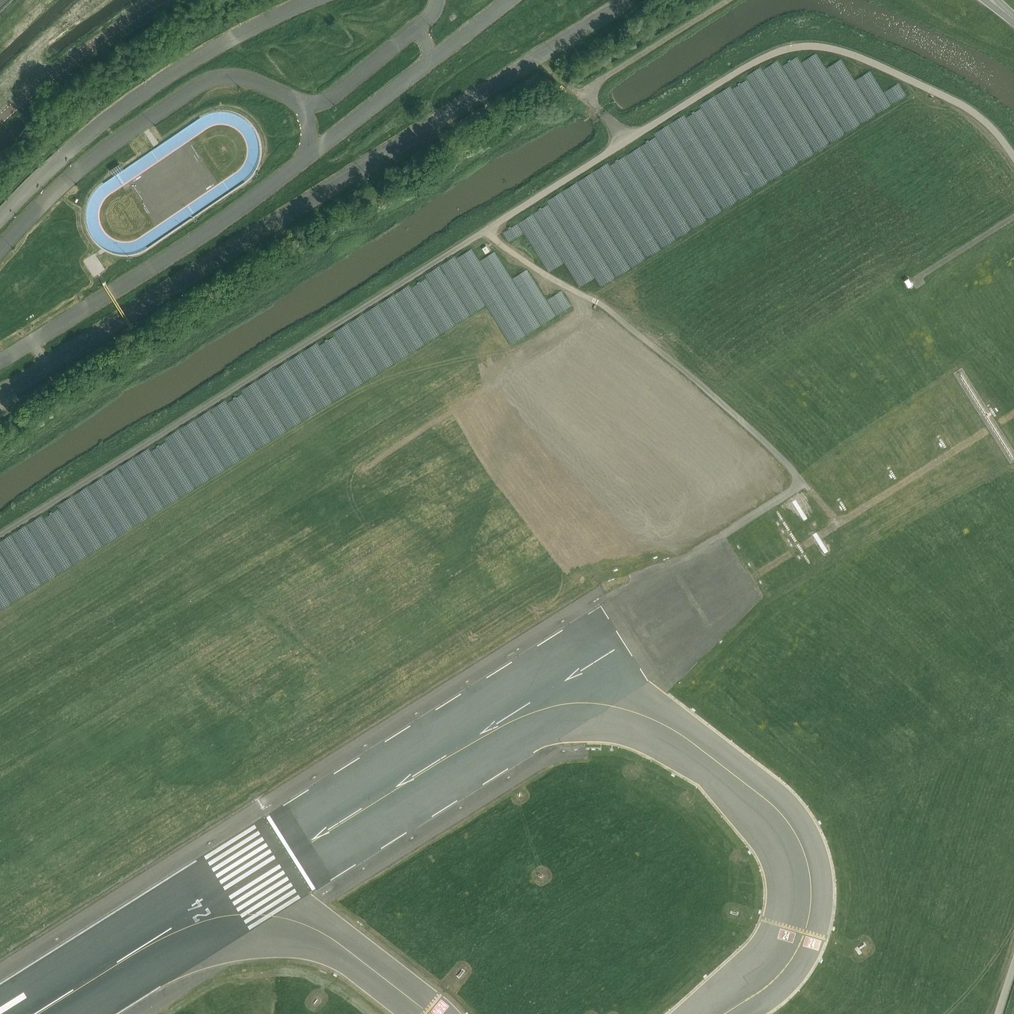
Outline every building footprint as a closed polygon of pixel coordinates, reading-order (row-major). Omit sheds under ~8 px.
[(904,281),(908,287),(913,285),(908,278),(904,281)] [(9,415),(7,411),(0,415),(0,421),(9,415)]
